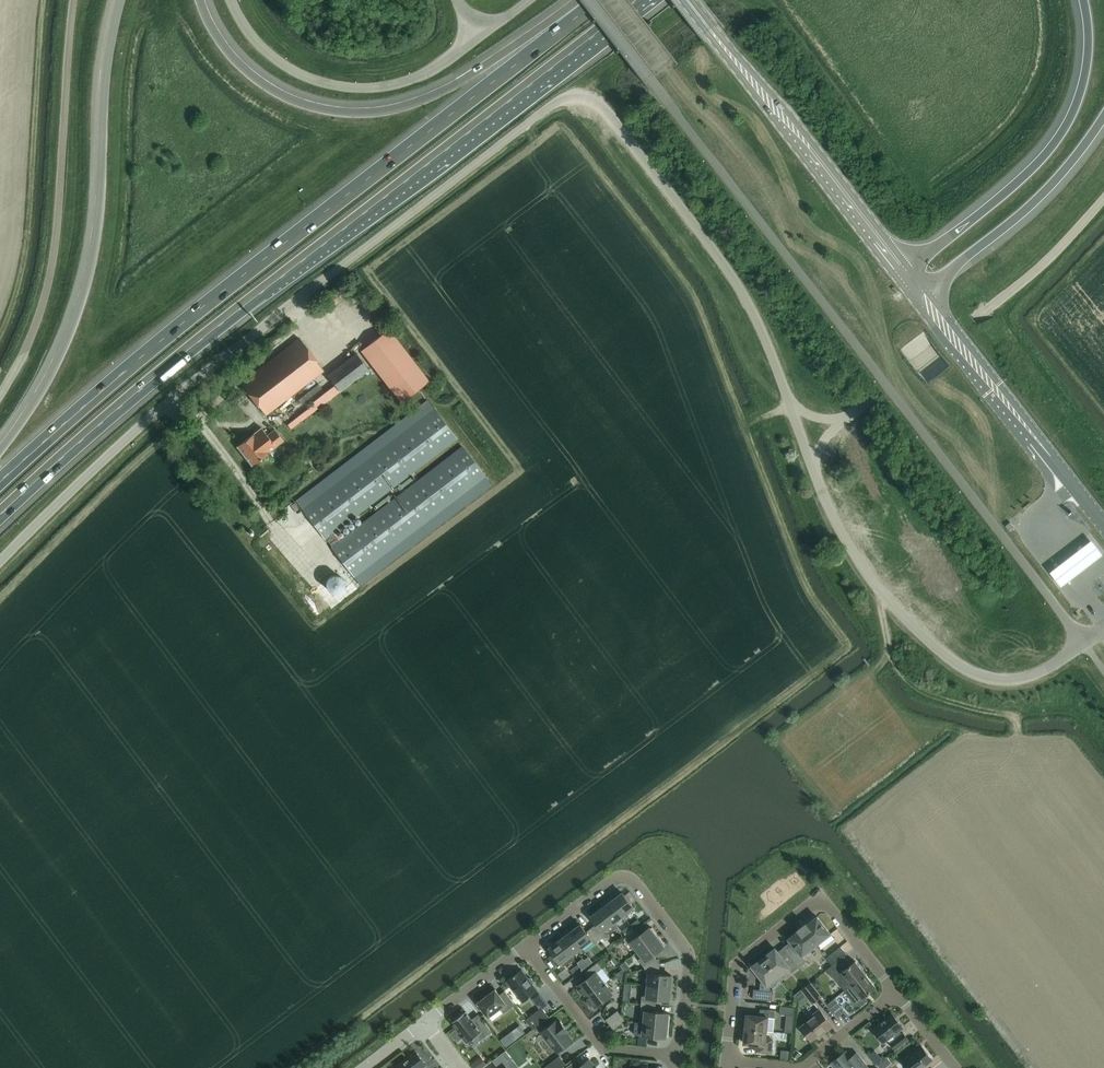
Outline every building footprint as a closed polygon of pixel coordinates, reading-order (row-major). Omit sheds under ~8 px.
[(401,402),(429,380),(388,328),(360,350),(401,402)] [(265,414),(323,369),(299,338),(241,383),(265,414)] [(290,428),(368,368),(356,353),(327,375),(335,385),(286,423),(290,428)] [(338,540),(332,532),(456,438),(434,409),(302,509),(353,575),(484,475),(462,445),(338,540)] [(267,435),(261,427),(237,446),(251,465),(283,440),(274,429),(267,435)] [(1010,521),(1005,525),(1008,529),(1013,526),(1010,521)] [(1062,562),(1050,571),(1061,585),(1073,576),(1091,562),(1102,553),(1091,539),(1079,548),(1062,562)] [(623,915),(634,907),(623,892),(612,900),(623,915)] [(613,923),(623,915),(612,900),(602,908),(613,923)] [(600,939),(606,935),(602,930),(613,923),(602,908),(591,916),(597,923),(591,927),(600,939)] [(831,933),(817,916),(807,923),(806,923),(806,922),(805,923),(802,925),(816,944),(831,933)] [(632,927),(640,921),(638,918),(630,924),(632,927)] [(586,931),(581,924),(570,932),(581,947),(583,949),(593,941),(594,943),(600,939),(591,927),(586,931)] [(625,933),(632,927),(630,924),(622,930),(625,933)] [(799,966),(806,960),(802,955),(816,944),(802,925),(797,929),(798,930),(788,938),(793,945),(786,950),(799,966)] [(658,935),(652,927),(650,928),(649,927),(639,935),(635,930),(623,938),(627,944),(632,941),(639,950),(658,935)] [(570,932),(560,940),(571,954),(581,947),(570,932)] [(645,967),(660,963),(653,954),(664,947),(663,945),(665,944),(658,935),(639,950),(643,956),(638,959),(645,967)] [(842,938),(841,946),(849,948),(850,940),(842,938)] [(571,954),(560,940),(549,948),(562,964),(566,965),(574,958),(573,956),(572,957),(571,954)] [(832,965),(838,960),(847,953),(840,946),(826,957),(832,965)] [(780,955),(775,948),(764,957),(778,976),(789,967),(792,971),(799,966),(786,950),(780,955)] [(670,957),(686,957),(686,949),(669,950),(670,957)] [(770,990),(770,987),(768,984),(778,976),(764,957),(753,966),(763,980),(760,982),(760,989),(754,988),(753,998),(772,1000),(773,990),(770,990)] [(580,967),(588,961),(586,958),(578,964),(580,967)] [(838,960),(832,965),(826,969),(831,976),(833,975),(845,990),(846,989),(865,973),(855,961),(845,969),(838,960)] [(586,996),(604,982),(596,972),(602,967),(598,962),(587,970),(590,975),(578,985),(579,987),(577,988),(581,994),(583,992),(586,996)] [(660,963),(645,967),(643,984),(648,985),(670,987),(671,984),(673,985),(673,978),(671,978),(672,975),(659,974),(660,963)] [(573,972),(580,967),(578,964),(570,969),(573,972)] [(528,978),(522,969),(507,980),(523,1002),(538,990),(532,983),(533,982),(533,980),(531,977),(529,977),(528,978)] [(860,1004),(866,999),(863,996),(875,986),(865,973),(846,989),(857,1003),(860,1004)] [(594,1007),(613,993),(604,982),(586,996),(589,1000),(587,1001),(591,1007),(593,1006),(594,1007)] [(810,982),(801,989),(812,1003),(821,996),(810,982)] [(671,997),(672,990),(670,990),(670,987),(648,985),(648,992),(642,991),(641,1003),(656,1005),(656,998),(669,999),(669,996),(671,997)] [(499,994),(495,989),(478,1002),(489,1017),(500,1008),(504,1013),(515,1004),(505,990),(499,994)] [(837,1015),(844,1010),(835,998),(828,1003),(837,1015)] [(669,1025),(670,1014),(668,1014),(668,1012),(655,1011),(656,1005),(641,1003),(639,1022),(669,1025)] [(794,1014),(794,1007),(787,1006),(780,1006),(780,1014),(794,1015),(794,1014)] [(533,1028),(549,1017),(542,1007),(526,1019),(533,1028)] [(773,1031),(775,1010),(771,1010),(760,1008),(759,1016),(747,1014),(745,1029),(766,1030),(773,1031)] [(826,1031),(832,1025),(819,1009),(813,1014),(814,1015),(800,1026),(804,1031),(811,1040),(825,1029),(826,1031)] [(610,1024),(621,1015),(617,1010),(606,1019),(610,1024)] [(473,1021),(466,1011),(452,1021),(467,1042),(474,1037),(478,1041),(491,1031),(480,1016),(473,1021)] [(902,1033),(899,1030),(903,1027),(892,1012),(872,1028),(883,1042),(892,1035),(895,1038),(890,1042),(895,1049),(908,1039),(903,1032),(902,1033)] [(614,1029),(625,1020),(621,1015),(610,1024),(614,1029)] [(558,1021),(557,1019),(541,1031),(557,1052),(573,1040),(568,1033),(569,1032),(560,1020),(558,1021)] [(668,1036),(669,1025),(639,1022),(635,1021),(635,1022),(634,1034),(665,1037),(665,1035),(668,1036)] [(771,1052),(772,1042),(773,1039),(765,1038),(766,1030),(745,1029),(744,1043),(756,1044),(756,1051),(771,1052)] [(921,1067),(932,1059),(921,1045),(902,1060),(908,1067),(921,1067)] [(398,1065),(401,1067),(421,1067),(427,1064),(417,1050),(398,1065)] [(492,1060),(499,1067),(501,1067),(513,1059),(505,1050),(492,1060)] [(831,1062),(836,1067),(869,1067),(863,1061),(856,1052),(856,1053),(851,1057),(850,1057),(846,1051),(831,1062)] [(566,1064),(559,1055),(542,1067),(560,1067),(566,1064)] [(578,1058),(566,1067),(567,1067),(596,1067),(589,1059),(582,1064),(578,1058)] [(606,1067),(611,1067),(613,1067),(608,1060),(603,1064),(606,1067)]
